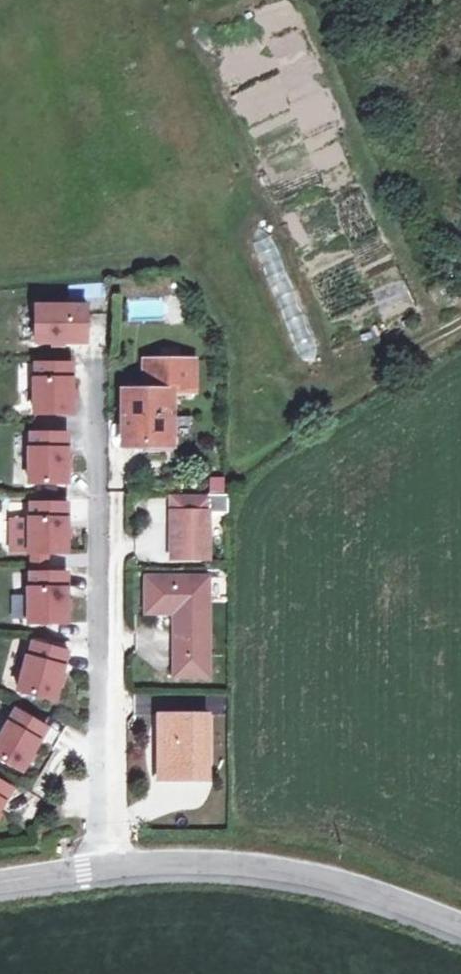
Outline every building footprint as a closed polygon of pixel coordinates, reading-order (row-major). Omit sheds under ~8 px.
[(85,305),(33,305),(34,341),(85,341),(85,305)] [(194,360),(143,361),(143,391),(123,390),(122,444),(171,444),(171,390),(194,390),(194,360)] [(71,362),(34,363),(34,378),(32,378),(32,413),(71,412),(71,362)] [(66,432),(29,432),(29,447),(27,447),(27,482),(66,482),(66,432)] [(227,491),(171,492),(171,555),(206,556),(207,511),(227,511),(227,491)] [(45,552),(66,551),(66,502),(29,502),(29,516),(27,517),(28,552),(31,552),(31,564),(45,564),(45,552)] [(28,552),(27,517),(7,517),(7,552),(28,552)] [(27,587),(27,622),(66,621),(65,572),(29,572),(29,587),(27,587)] [(174,694),(207,694),(206,578),(145,578),(146,613),(174,613),(174,694)] [(67,650),(32,641),(28,655),(26,655),(17,689),(55,699),(67,650)] [(15,708),(0,734),(0,757),(22,770),(47,726),(15,708)] [(159,714),(158,765),(177,765),(177,777),(207,777),(206,714),(159,714)] [(177,765),(158,765),(158,777),(177,777),(177,765)] [(0,780),(0,807),(12,787),(0,780)]
